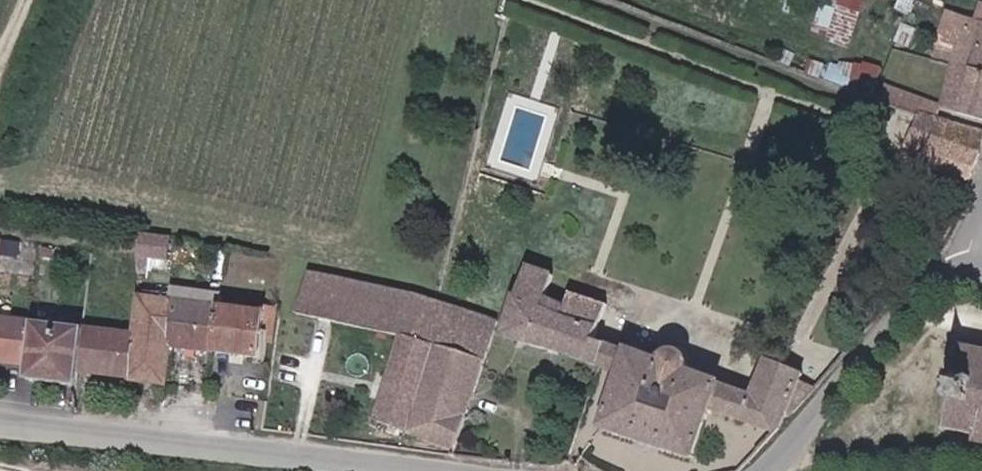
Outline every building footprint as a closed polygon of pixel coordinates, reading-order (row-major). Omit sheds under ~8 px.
[(816,31),(831,32),(830,42),(858,45),(863,0),(819,0),(816,31)] [(981,112),(981,15),(981,18),(952,8),(937,54),(960,61),(947,101),(981,112)] [(823,82),(876,93),(881,66),(829,55),(823,82)] [(926,113),(941,118),(946,105),(890,85),(886,99),(926,113)] [(926,113),(913,163),(974,180),(981,149),(981,129),(941,118),(926,113)] [(470,171),(534,188),(545,148),(481,131),(470,171)] [(173,258),(175,236),(147,233),(144,255),(173,258)] [(8,240),(0,239),(0,269),(5,270),(8,240)] [(625,371),(633,346),(601,335),(612,303),(575,289),(572,301),(551,292),(557,272),(530,263),(508,332),(541,343),(625,371)] [(413,451),(463,455),(503,320),(421,292),(318,273),(308,313),(411,336),(384,419),(417,428),(413,451)] [(137,382),(176,386),(180,350),(185,301),(146,297),(142,333),(94,328),(89,372),(138,377),(137,382)] [(226,354),(231,306),(185,301),(180,350),(226,354)] [(279,310),(231,306),(226,354),(274,359),(279,310)] [(0,318),(0,361),(38,365),(36,380),(88,385),(89,372),(94,328),(0,318)] [(968,345),(953,430),(981,435),(981,347),(968,345)] [(722,410),(781,431),(817,385),(807,379),(810,372),(773,357),(757,390),(699,367),(700,359),(697,354),(692,350),(683,347),(677,348),(672,351),(670,358),(633,346),(625,371),(611,430),(703,461),(722,410)]
